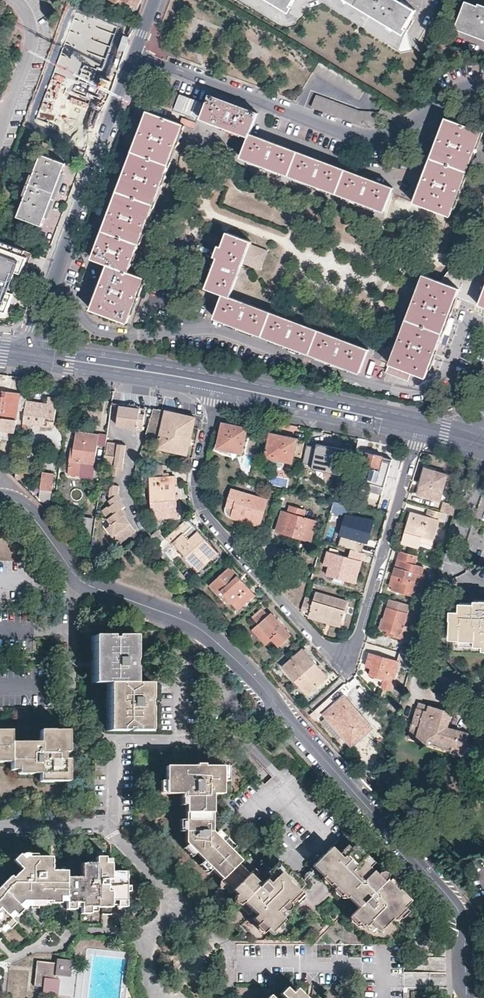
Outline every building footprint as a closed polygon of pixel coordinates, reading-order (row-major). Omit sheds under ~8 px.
[(287,12),(294,0),(267,0),(287,12)] [(400,0),(344,0),(401,34),(415,10),(415,9),(400,0)] [(467,3),(457,26),(483,37),(483,9),(467,3)] [(360,100),(368,89),(322,62),(315,73),(360,100)] [(71,104),(75,93),(78,87),(76,86),(77,83),(79,83),(89,87),(92,79),(64,68),(53,97),(71,104)] [(165,87),(159,103),(173,109),(179,93),(165,87)] [(71,104),(77,106),(81,95),(75,93),(71,104)] [(249,136),(250,134),(258,113),(234,104),(210,95),(201,118),(230,129),(249,136)] [(378,124),(380,113),(359,111),(317,95),(310,106),(353,122),(366,125),(369,125),(377,126),(378,126),(378,124)] [(53,97),(52,97),(48,106),(41,103),(33,123),(49,129),(53,121),(58,110),(68,113),(71,104),(53,97)] [(393,120),(400,108),(388,101),(381,113),(393,120)] [(139,285),(142,277),(128,272),(132,263),(130,262),(134,252),(135,253),(139,244),(137,243),(140,236),(142,236),(145,228),(143,227),(146,220),(147,221),(151,212),(149,211),(155,196),(156,197),(160,188),(158,188),(160,181),(162,182),(166,173),(164,172),(170,156),(171,157),(175,148),(173,148),(175,141),(177,141),(181,133),(179,132),(182,124),(150,112),(147,120),(145,119),(142,128),(143,129),(142,132),(141,136),(139,135),(136,143),(138,144),(132,160),(130,159),(126,168),(128,169),(126,175),(124,175),(121,184),(122,184),(119,192),(117,200),(115,199),(111,208),(113,208),(111,215),(109,214),(106,223),(108,224),(105,231),(103,230),(100,240),(101,240),(100,245),(98,250),(96,250),(92,259),(108,265),(104,274),(95,300),(91,309),(127,323),(141,286),(139,285)] [(471,154),(473,148),(475,148),(479,140),(477,139),(480,131),(448,119),(444,127),(443,126),(442,129),(439,135),(441,136),(439,142),(437,142),(434,150),(435,151),(430,166),(428,166),(425,174),(426,175),(422,186),(419,194),(417,194),(414,202),(450,216),(453,207),(451,206),(459,187),(460,188),(464,179),(462,178),(468,163),(470,164),(473,155),(471,154)] [(33,127),(24,124),(22,129),(31,132),(33,127)] [(241,157),(384,211),(393,188),(367,178),(320,160),(276,144),(250,134),(249,136),(241,157)] [(53,195),(65,163),(41,154),(30,181),(27,180),(24,188),(27,190),(17,217),(42,226),(53,195)] [(12,232),(15,225),(0,219),(0,228),(1,228),(12,232)] [(360,372),(369,349),(299,323),(230,297),(250,244),(251,241),(228,233),(222,248),(219,247),(218,251),(216,256),(219,257),(216,264),(207,288),(223,294),(215,317),(238,326),(289,345),(338,364),(360,372)] [(0,241),(0,317),(2,312),(8,312),(10,306),(12,299),(14,294),(25,264),(28,265),(30,259),(33,253),(0,241)] [(269,252),(250,244),(243,262),(262,269),(269,252)] [(459,267),(455,267),(451,269),(442,282),(423,275),(420,284),(422,285),(415,304),(413,303),(409,312),(411,313),(406,328),(404,327),(400,336),(402,337),(395,356),(393,355),(390,364),(411,372),(425,377),(435,353),(450,314),(457,296),(483,307),(483,276),(459,267)] [(411,372),(390,364),(387,372),(408,380),(411,372)] [(29,385),(21,384),(20,392),(4,390),(3,396),(0,396),(0,416),(16,419),(18,405),(26,406),(27,401),(29,385)] [(48,404),(27,401),(26,406),(24,425),(28,425),(47,427),(48,427),(49,420),(55,421),(58,399),(49,398),(48,404)] [(144,428),(146,409),(133,408),(121,406),(119,425),(144,428)] [(195,417),(155,408),(147,434),(161,437),(159,447),(188,454),(193,430),(196,417),(195,417)] [(16,419),(0,416),(0,430),(14,433),(16,419)] [(243,453),(248,428),(223,422),(219,444),(219,445),(220,446),(221,447),(221,448),(243,453)] [(81,478),(83,463),(94,464),(99,435),(77,431),(74,452),(71,451),(70,461),(71,461),(69,476),(81,478)] [(294,462),(299,439),(272,433),(267,457),(294,462)] [(347,449),(316,442),(315,447),(307,445),(303,465),(342,473),(347,449)] [(124,472),(128,446),(119,445),(119,444),(109,443),(107,457),(117,458),(114,477),(117,477),(124,472)] [(154,462),(156,452),(143,449),(140,459),(150,461),(154,462)] [(392,459),(365,452),(361,463),(369,466),(365,482),(384,487),(392,459)] [(154,462),(150,461),(151,477),(163,477),(162,464),(154,462)] [(417,494),(440,501),(448,474),(425,467),(417,494)] [(51,490),(53,474),(43,472),(41,489),(51,490)] [(151,478),(152,486),(154,518),(178,517),(176,476),(163,477),(151,477),(151,478)] [(128,515),(123,509),(127,507),(122,500),(123,499),(120,495),(121,487),(115,486),(111,489),(110,497),(112,500),(110,502),(113,506),(110,508),(115,515),(108,520),(113,525),(108,529),(114,538),(132,524),(126,516),(128,515)] [(260,526),(267,500),(231,489),(225,510),(225,512),(225,514),(227,516),(229,517),(260,526)] [(457,505),(444,501),(441,511),(445,513),(455,515),(457,505)] [(311,540),(316,520),(303,516),(305,510),(291,506),(289,512),(283,511),(277,530),(277,531),(278,531),(311,540)] [(441,511),(429,508),(426,518),(412,513),(403,542),(420,547),(422,541),(424,537),(435,540),(440,522),(442,522),(445,513),(441,511)] [(373,519),(345,511),(338,534),(342,535),(339,545),(350,548),(363,552),(373,519)] [(89,536),(92,518),(81,517),(79,535),(89,536)] [(159,545),(164,550),(170,544),(171,545),(174,542),(199,570),(218,554),(194,526),(192,527),(186,521),(164,540),(159,545)] [(152,536),(159,545),(164,540),(158,532),(152,536)] [(363,552),(350,548),(347,557),(326,550),(321,564),(327,566),(324,574),(355,583),(363,552)] [(417,565),(420,556),(401,551),(398,560),(401,560),(399,567),(396,566),(394,575),(400,578),(398,583),(395,582),(395,583),(393,590),(415,597),(417,590),(422,591),(426,576),(424,575),(426,568),(417,565)] [(255,595),(231,567),(210,585),(219,595),(223,593),(238,610),(255,595)] [(301,611),(302,612),(310,614),(309,617),(341,626),(348,602),(316,593),(313,602),(305,599),(301,611)] [(483,648),(483,598),(474,597),(474,602),(459,601),(459,609),(452,608),(450,636),(460,637),(459,643),(483,645),(483,648)] [(403,629),(408,613),(410,604),(390,599),(388,607),(382,629),(393,632),(392,635),(393,636),(407,640),(409,631),(403,629)] [(255,619),(265,610),(259,603),(249,612),(255,619)] [(292,635),(272,613),(270,615),(265,610),(255,619),(279,647),(292,635)] [(103,678),(139,679),(139,663),(133,663),(134,656),(140,656),(140,633),(118,632),(117,635),(114,635),(113,632),(91,631),(90,654),(95,655),(95,662),(89,661),(89,677),(103,678)] [(403,645),(401,653),(414,656),(416,650),(415,649),(403,645)] [(329,677),(304,649),(284,667),(308,695),(329,677)] [(391,690),(399,661),(398,661),(371,653),(369,662),(374,664),(371,675),(384,679),(382,687),(391,690)] [(414,656),(401,653),(398,661),(399,661),(411,665),(414,656)] [(154,680),(139,679),(103,678),(102,726),(125,727),(125,724),(129,724),(129,726),(152,727),(153,727),(153,704),(147,704),(147,697),(153,697),(154,680)] [(373,727),(344,695),(324,714),(352,746),(373,727)] [(451,752),(463,756),(468,739),(460,736),(462,731),(448,727),(452,711),(420,701),(409,737),(451,750),(451,752)] [(59,728),(36,728),(36,739),(6,740),(6,728),(0,728),(0,756),(6,756),(6,760),(6,768),(14,768),(28,768),(28,771),(37,771),(37,775),(51,775),(51,779),(59,779),(59,765),(63,765),(63,758),(59,758),(59,751),(59,728)] [(214,834),(209,829),(207,828),(208,791),(217,791),(217,778),(217,763),(199,763),(190,763),(161,763),(161,777),(161,791),(176,791),(176,794),(180,794),(180,802),(180,815),(180,827),(180,838),(181,840),(190,849),(198,858),(207,867),(216,877),(222,872),(218,868),(222,864),(226,868),(234,860),(236,857),(226,847),(217,838),(214,834)] [(221,835),(217,838),(226,847),(229,843),(221,835)] [(186,852),(190,849),(181,840),(178,844),(186,852)] [(393,886),(385,878),(352,844),(351,844),(339,856),(328,845),(309,864),(315,870),(352,908),(346,914),(359,928),(365,922),(373,930),(405,900),(393,886)] [(11,860),(14,864),(24,854),(34,855),(34,851),(23,851),(19,855),(17,854),(11,860)] [(123,884),(123,871),(108,870),(108,858),(102,857),(102,856),(93,856),(93,862),(78,862),(77,875),(63,874),(63,869),(58,869),(52,869),(48,869),(48,855),(34,855),(24,854),(14,864),(20,870),(11,879),(9,877),(0,886),(0,927),(8,919),(4,915),(19,900),(20,902),(27,902),(28,898),(36,898),(36,903),(41,903),(48,903),(48,899),(63,899),(63,902),(78,902),(78,906),(93,906),(99,906),(101,906),(101,898),(107,898),(107,899),(122,899),(122,890),(123,884)] [(203,870),(207,867),(198,858),(195,861),(203,870)] [(271,864),(294,889),(300,883),(277,859),(271,864)] [(216,877),(228,888),(245,872),(234,860),(226,868),(222,872),(216,877)] [(272,911),(294,889),(271,864),(264,870),(267,873),(259,881),(248,869),(245,872),(228,888),(240,901),(247,909),(268,930),(280,919),(272,911)] [(388,875),(385,878),(393,886),(396,883),(388,875)] [(36,907),(36,903),(36,898),(28,898),(27,902),(27,908),(28,911),(35,911),(36,907)] [(108,904),(107,899),(107,898),(101,898),(101,906),(99,906),(99,913),(108,913),(108,904)] [(21,908),(20,902),(19,900),(4,915),(8,919),(13,914),(14,915),(21,908)] [(243,913),(247,909),(240,901),(236,905),(243,913)] [(8,919),(0,927),(0,933),(4,929),(6,930),(12,924),(8,919)] [(66,977),(67,961),(51,960),(50,963),(33,962),(32,962),(32,963),(30,987),(38,987),(38,990),(43,996),(54,996),(55,981),(53,980),(54,976),(66,977)] [(300,989),(289,997),(308,997),(300,989)]
